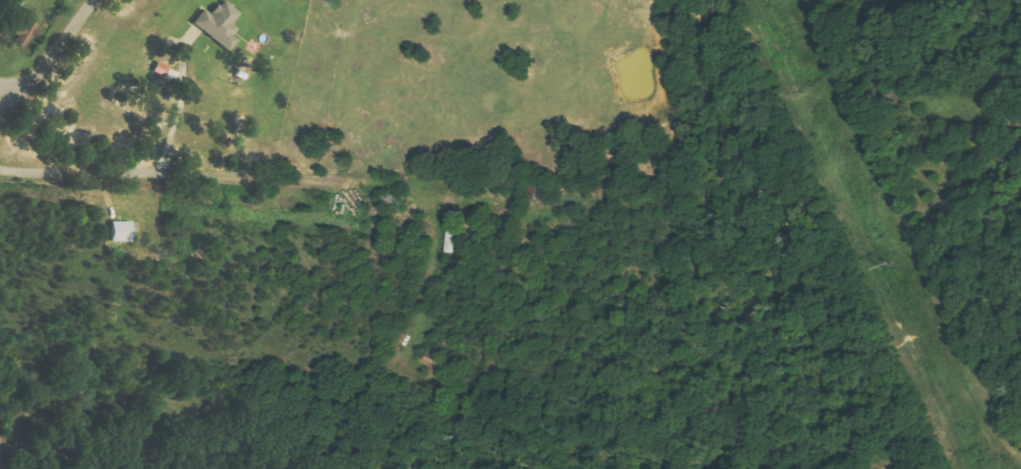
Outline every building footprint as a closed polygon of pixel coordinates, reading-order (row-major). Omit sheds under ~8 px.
[(229,35),(234,29),(228,24),(237,13),(220,0),(218,0),(207,14),(200,8),(188,23),(226,52),(236,41),(229,35)] [(8,33),(15,36),(11,44),(23,49),(35,25),(24,19),(22,24),(15,20),(8,33)] [(149,72),(161,77),(165,67),(153,62),(149,72)] [(130,241),(130,221),(108,222),(108,242),(130,241)]
